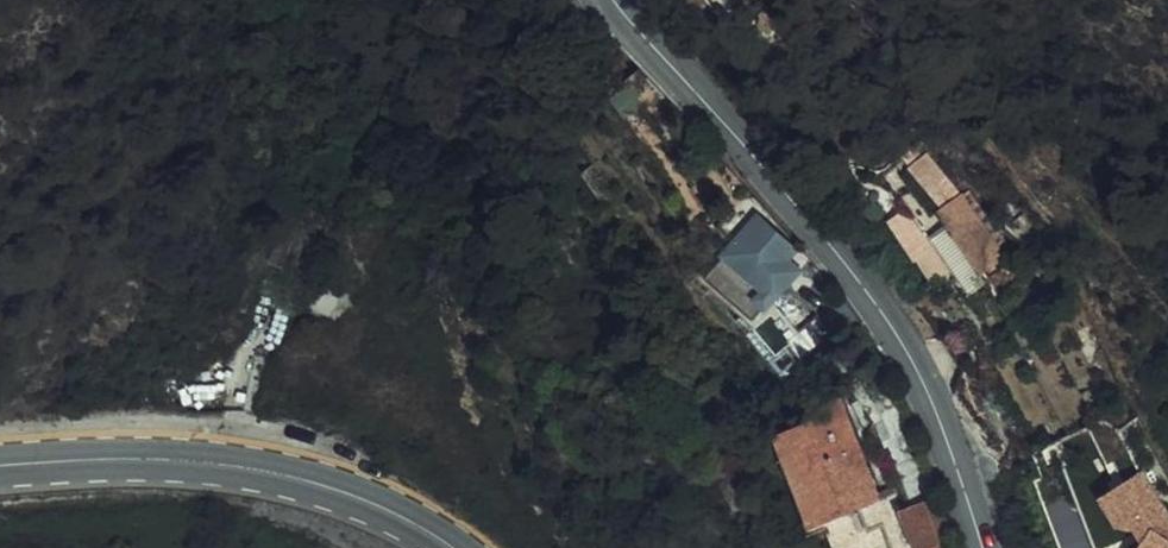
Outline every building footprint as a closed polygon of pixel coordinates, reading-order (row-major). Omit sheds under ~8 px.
[(892,132),(882,140),(891,152),(902,144),(892,132)] [(930,208),(911,220),(948,269),(951,268),(966,259),(984,246),(987,238),(964,206),(971,201),(962,189),(930,208)] [(748,204),(744,200),(728,220),(718,213),(704,229),(714,238),(736,256),(746,264),(750,266),(779,231),(748,204)] [(736,256),(714,238),(696,258),(725,285),(746,264),(736,256)] [(776,298),(796,282),(774,255),(767,260),(754,269),(750,266),(746,264),(725,285),(735,296),(737,300),(744,294),(760,279),(776,298)] [(794,301),(805,294),(796,282),(776,298),(784,306),(794,301)] [(773,441),(776,451),(780,463),(807,506),(817,502),(849,491),(863,487),(859,473),(854,474),(845,449),(827,401),(826,397),(830,395),(827,382),(787,397),(790,405),(761,416),(753,419),(763,445),(773,441)] [(759,447),(762,458),(776,451),(773,441),(763,445),(759,447)] [(776,451),(762,458),(765,464),(783,514),(807,506),(780,463),(776,451)] [(1082,484),(1099,511),(1117,515),(1122,512),(1128,522),(1111,547),(1167,547),(1167,532),(1122,458),(1082,484)] [(924,482),(910,487),(897,491),(901,506),(901,508),(893,511),(893,513),(901,538),(911,535),(924,531),(929,547),(946,547),(939,524),(931,501),(930,499),(924,482)]
